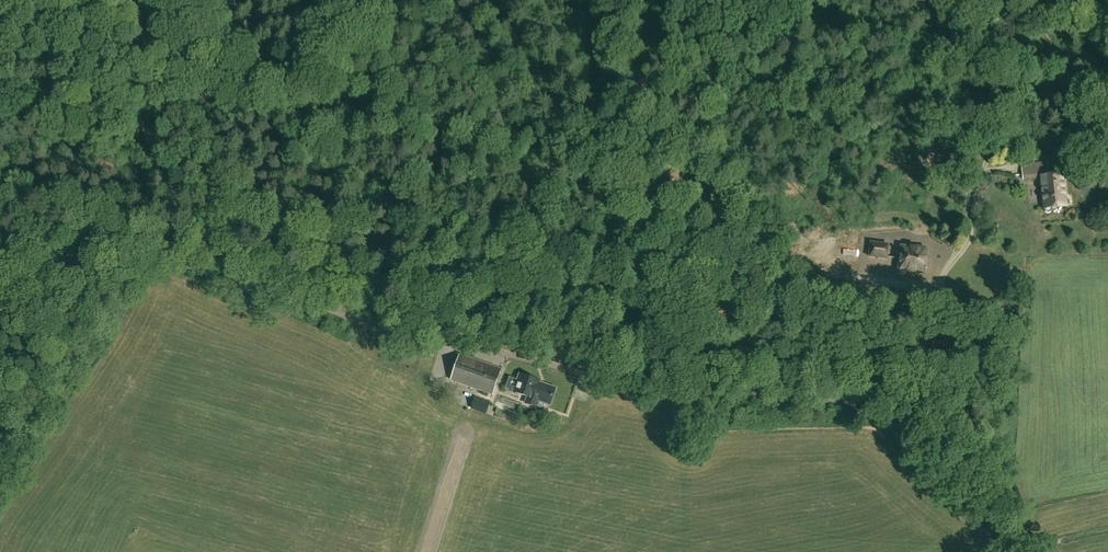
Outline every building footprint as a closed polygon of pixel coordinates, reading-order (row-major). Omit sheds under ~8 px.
[(1047,164),(1027,166),(1028,175),(1031,174),(1032,179),(1041,178),(1044,209),(1065,207),(1064,195),(1067,195),(1064,167),(1059,168),(1059,176),(1049,177),(1047,164)] [(888,245),(871,243),(869,257),(886,259),(888,245)] [(901,247),(898,271),(923,274),(924,268),(927,268),(929,260),(925,259),(926,250),(925,250),(925,247),(917,246),(916,249),(901,247)] [(839,249),(839,263),(856,264),(856,250),(839,249)] [(450,380),(492,395),(501,369),(459,355),(450,380)] [(538,382),(539,381),(518,374),(512,392),(527,397),(525,403),(536,407),(538,401),(549,405),(555,388),(538,382)] [(470,408),(486,414),(490,402),(475,397),(470,408)]
